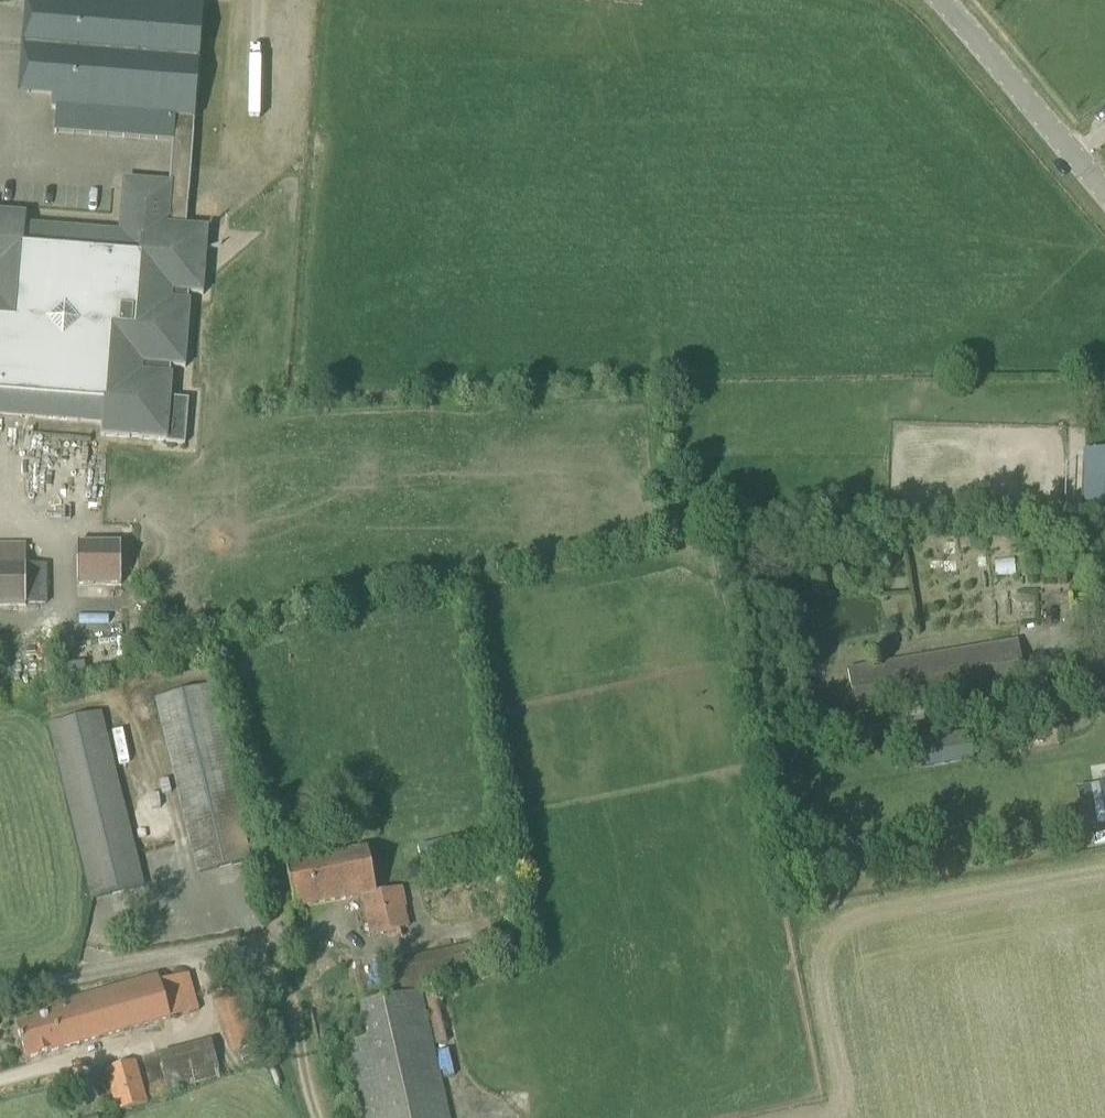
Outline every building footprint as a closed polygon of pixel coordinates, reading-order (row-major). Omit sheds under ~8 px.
[(102,423),(102,436),(184,443),(188,399),(172,398),(174,373),(169,373),(170,366),(186,367),(191,299),(188,299),(188,292),(203,293),(208,226),(186,225),(204,3),(170,0),(61,0),(52,108),(57,108),(55,132),(174,141),(170,181),(122,177),(118,231),(25,223),(26,212),(0,210),(0,416),(102,423)] [(1088,503),(1088,518),(1104,518),(1104,451),(1085,450),(1083,503),(1088,503)] [(120,585),(120,542),(77,542),(76,585),(120,585)] [(27,606),(27,604),(46,604),(46,565),(26,565),(26,544),(0,544),(0,606),(27,606)] [(892,707),(903,705),(905,718),(926,714),(924,701),(1026,685),(1019,641),(848,670),(855,713),(871,710),(873,720),(893,717),(892,707)] [(208,687),(156,700),(199,873),(250,860),(208,687)] [(144,887),(101,713),(50,726),(92,899),(144,887)] [(968,730),(916,739),(921,768),(973,759),(968,730)] [(286,864),(293,908),(362,896),(372,936),(408,927),(399,888),(377,893),(368,850),(286,864)] [(396,994),(484,974),(478,945),(389,965),(396,994)] [(26,1060),(199,1010),(188,974),(160,982),(158,976),(33,1012),(35,1021),(16,1026),(26,1060)] [(235,1052),(260,1043),(239,980),(213,989),(235,1052)] [(425,993),(437,1045),(452,1042),(440,989),(425,993)] [(368,1038),(348,1043),(365,1117),(449,1117),(421,991),(360,1005),(368,1038)] [(205,1080),(220,1076),(213,1047),(161,1061),(169,1090),(177,1087),(205,1080)] [(438,1052),(444,1078),(455,1075),(449,1050),(438,1052)] [(118,1111),(147,1103),(135,1061),(106,1069),(118,1111)]
